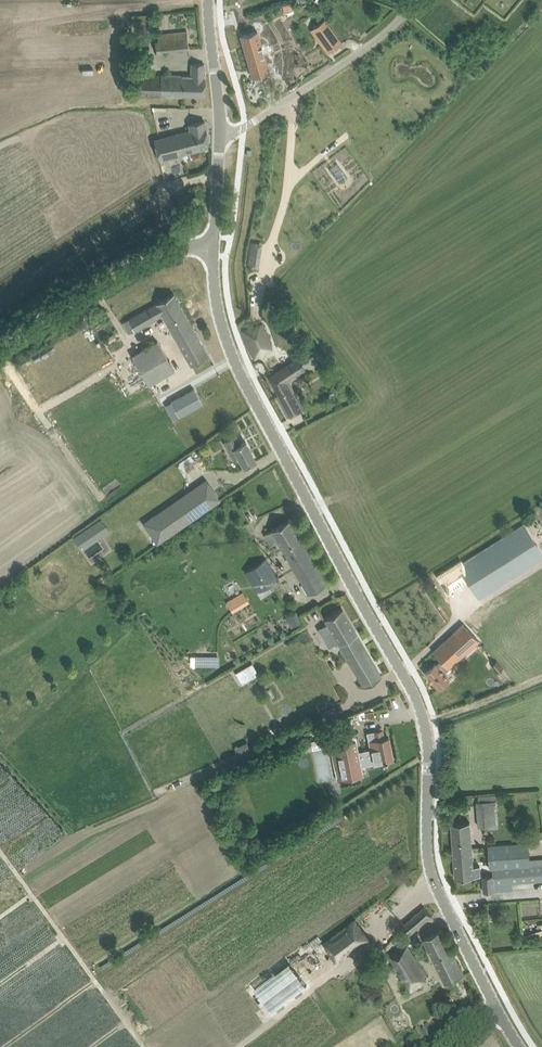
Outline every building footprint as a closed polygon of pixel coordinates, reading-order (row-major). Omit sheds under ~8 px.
[(290,2),(282,5),(285,12),(293,9),(290,2)] [(315,25),(331,51),(343,43),(328,18),(315,25)] [(158,41),(155,42),(157,53),(189,49),(187,31),(157,34),(158,41)] [(257,31),(241,36),(253,78),(258,76),(256,68),(267,65),(257,31)] [(133,76),(133,97),(183,98),(183,95),(194,96),(205,96),(206,76),(204,64),(191,64),(191,76),(177,76),(177,75),(169,75),(169,74),(166,74),(166,76),(161,76),(133,76)] [(281,88),(298,77),(291,66),(274,76),(281,88)] [(190,131),(155,140),(161,161),(162,161),(161,159),(208,147),(206,128),(205,121),(194,123),(189,124),(190,131)] [(122,323),(127,332),(128,334),(163,315),(191,365),(209,355),(174,294),(122,323)] [(251,327),(242,331),(253,356),(265,350),(263,345),(270,342),(262,325),(252,330),(251,327)] [(107,338),(110,343),(116,339),(113,334),(107,338)] [(62,436),(149,385),(175,371),(157,341),(132,355),(44,407),(43,405),(0,430),(0,472),(62,436)] [(296,357),(269,377),(278,396),(277,396),(288,417),(297,412),(304,408),(288,380),(305,368),(303,366),(316,357),(319,361),(324,357),(313,344),(296,356),(296,357)] [(294,345),(286,350),(291,358),(299,354),(294,345)] [(286,350),(284,351),(284,350),(277,354),(283,364),(291,358),(286,350)] [(345,389),(342,383),(328,390),(331,396),(345,389)] [(194,388),(171,401),(179,417),(203,403),(194,388)] [(236,436),(224,442),(229,451),(231,450),(235,458),(238,456),(244,467),(256,461),(246,441),(240,444),(236,436)] [(194,492),(145,526),(157,543),(219,499),(215,494),(202,503),(194,492)] [(101,518),(73,536),(82,550),(109,531),(101,518)] [(289,520),(280,525),(264,534),(271,545),(278,541),(308,593),(326,583),(289,520)] [(458,565),(468,581),(479,598),(482,605),(498,595),(497,594),(494,589),(503,583),(541,558),(541,552),(524,524),(462,562),(458,565)] [(258,592),(269,585),(272,591),(282,584),(279,578),(267,559),(246,573),(258,592)] [(243,591),(227,601),(233,612),(250,602),(243,591)] [(324,619),(327,624),(319,629),(329,647),(338,642),(364,686),(382,676),(342,609),(324,619)] [(285,617),(291,627),(302,620),(297,610),(285,617)] [(463,624),(441,644),(433,651),(441,660),(436,664),(435,663),(425,673),(438,687),(442,684),(443,685),(448,681),(447,680),(449,678),(444,672),(479,640),(463,624)] [(496,660),(491,665),(498,673),(503,668),(496,660)] [(340,735),(311,741),(312,745),(316,744),(316,742),(327,739),(328,744),(330,744),(337,780),(364,774),(362,765),(380,761),(380,762),(393,759),(389,737),(384,738),(382,730),(374,732),(376,740),(375,740),(377,748),(370,749),(370,748),(358,751),(354,732),(340,735)] [(476,800),(478,827),(490,826),(491,828),(499,828),(497,798),(489,799),(476,800)] [(452,823),(454,851),(473,849),(472,846),(470,822),(452,823)] [(494,875),(495,884),(495,891),(513,890),(512,883),(541,881),(541,865),(531,866),(529,843),(488,846),(490,869),(494,868),(494,875)] [(473,849),(454,851),(456,878),(481,876),(481,866),(474,866),(473,849)] [(484,892),(495,891),(495,884),(494,875),(483,876),(484,892)] [(424,907),(404,924),(411,933),(432,916),(424,907)] [(355,917),(322,943),(338,964),(371,938),(355,917)] [(442,929),(424,938),(446,983),(465,974),(442,929)] [(401,948),(400,945),(389,952),(411,991),(424,983),(421,977),(427,974),(410,947),(405,950),(403,946),(401,948)] [(451,994),(454,1001),(461,998),(457,991),(451,994)] [(432,1034),(428,1026),(422,1029),(421,1028),(415,1031),(419,1039),(425,1036),(426,1037),(432,1034)]
